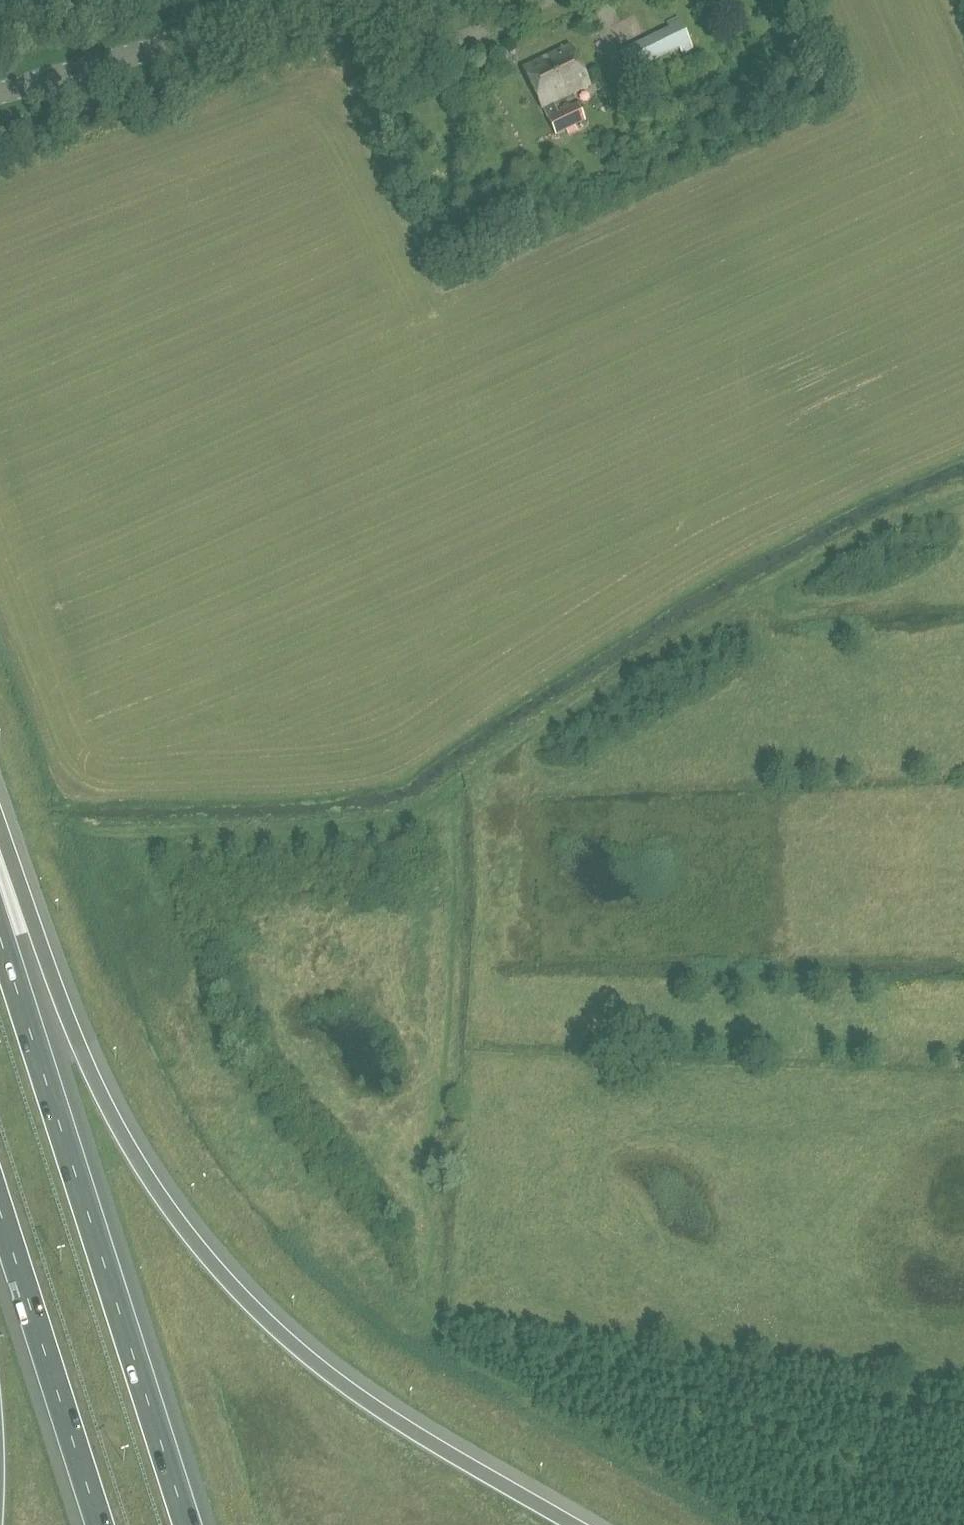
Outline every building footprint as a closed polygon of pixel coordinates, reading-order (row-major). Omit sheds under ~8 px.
[(632,74),(680,50),(670,28),(621,53),(632,74)] [(558,113),(553,103),(590,84),(570,45),(523,68),(543,108),(548,118),(558,113)] [(567,134),(576,130),(574,126),(585,120),(577,103),(558,113),(548,118),(547,118),(555,135),(565,130),(567,134)]
